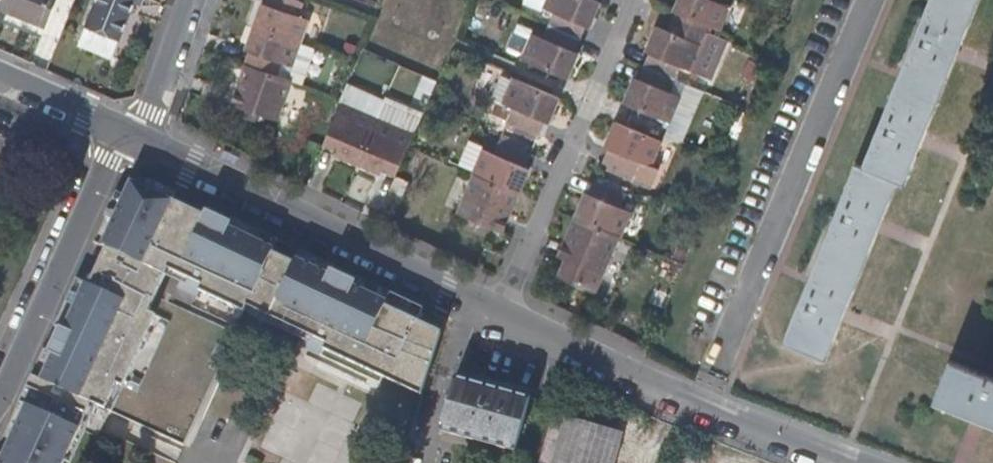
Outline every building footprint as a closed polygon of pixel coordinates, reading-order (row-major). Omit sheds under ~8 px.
[(3,9),(46,27),(57,0),(6,0),(3,9)] [(114,61),(136,5),(124,0),(98,0),(79,47),(114,61)] [(302,0),(266,0),(265,2),(260,1),(251,25),(301,42),(310,18),(298,14),(302,0)] [(549,24),(580,37),(585,24),(590,26),(601,0),(546,0),(543,6),(554,11),(549,24)] [(721,28),(731,4),(722,0),(676,0),(673,8),(676,9),(710,24),(721,28)] [(897,178),(904,181),(920,143),(922,137),(957,50),(960,43),(977,0),(928,0),(862,164),(897,178)] [(643,63),(676,77),(680,65),(710,76),(725,38),(707,31),(710,24),(676,9),(667,28),(655,23),(644,49),(648,51),(643,63)] [(532,31),(521,57),(568,78),(580,51),(575,49),(580,37),(549,24),(544,36),(532,31)] [(248,51),(243,64),(277,74),(281,63),(292,67),(301,42),(251,25),(243,49),(248,51)] [(671,89),(676,77),(643,63),(638,75),(633,73),(622,100),(631,104),(670,121),(682,93),(671,89)] [(277,74),(243,64),(230,104),(277,120),(292,80),(277,74)] [(549,122),(560,95),(513,75),(502,102),(512,106),(507,120),(538,133),(543,119),(549,122)] [(334,153),(358,163),(377,116),(353,106),(348,117),(336,111),(322,143),(335,149),(334,153)] [(383,169),(396,175),(408,144),(409,143),(397,138),(401,126),(377,116),(358,163),(381,173),(383,169)] [(652,165),(662,138),(624,122),(615,118),(604,146),(607,148),(603,160),(635,174),(640,161),(652,165)] [(474,173),(520,193),(532,164),(527,162),(531,151),(500,138),(496,149),(484,143),(472,171),(474,173)] [(877,228),(897,178),(862,164),(855,161),(783,342),(824,358),(842,315),(845,307),(873,236),(877,228)] [(503,232),(520,193),(474,173),(457,212),(503,232)] [(619,233),(621,234),(632,207),(621,202),(625,191),(594,178),(590,189),(586,187),(574,215),(619,233)] [(172,191),(148,180),(139,199),(117,188),(106,214),(114,217),(103,242),(108,244),(107,245),(120,250),(103,287),(91,281),(86,279),(75,301),(67,298),(61,313),(56,324),(65,328),(68,329),(58,352),(54,351),(44,376),(39,379),(29,402),(6,453),(0,450),(0,462),(66,462),(80,427),(93,433),(108,402),(111,403),(128,368),(158,308),(150,305),(170,263),(191,273),(188,280),(247,307),(249,301),(261,307),(328,338),(325,345),(423,392),(443,330),(418,317),(423,309),(390,294),(388,298),(354,282),(342,276),(340,281),(329,276),(333,267),(300,251),(295,262),(291,271),(275,264),(269,261),(273,252),(275,247),(228,227),(228,228),(218,224),(220,219),(206,213),(173,198),(175,192),(172,191)] [(208,208),(206,213),(220,219),(230,224),(232,219),(219,214),(208,208)] [(596,288),(619,233),(574,215),(557,254),(565,258),(559,272),(596,288)] [(230,224),(220,219),(218,224),(228,228),(228,227),(230,224)] [(120,250),(107,245),(91,281),(103,287),(120,250)] [(275,264),(278,254),(273,252),(269,261),(275,264)] [(295,262),(278,254),(275,264),(291,271),(295,262)] [(344,272),(333,267),(329,276),(340,281),(342,276),(344,272)] [(344,272),(342,276),(354,282),(356,278),(344,272)] [(68,329),(65,328),(54,351),(58,352),(68,329)] [(45,347),(34,372),(44,376),(54,351),(45,347)] [(933,401),(980,420),(992,425),(992,378),(950,360),(933,401)] [(457,375),(442,431),(517,451),(531,396),(494,385),(457,375)] [(29,402),(39,379),(32,376),(27,386),(22,398),(29,402)] [(337,462),(355,462),(355,398),(337,398),(337,462)]
